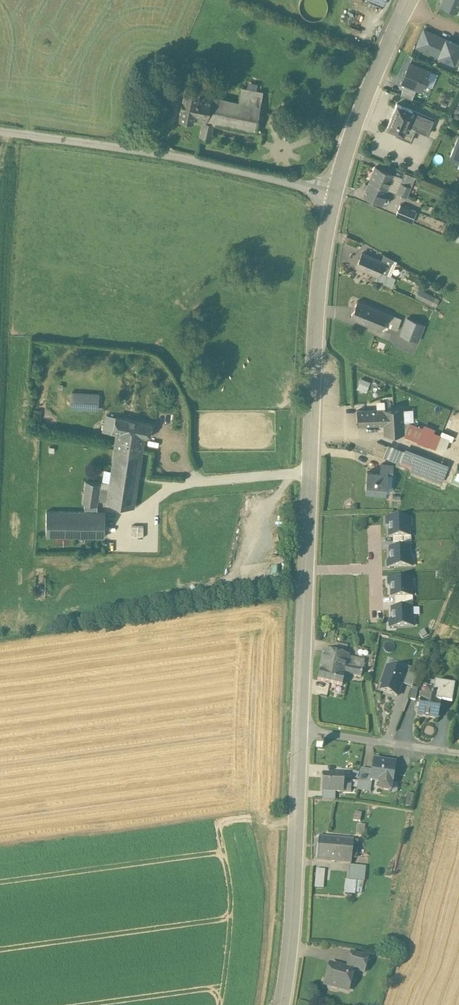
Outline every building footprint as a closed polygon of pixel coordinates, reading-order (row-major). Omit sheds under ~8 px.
[(328,4),(327,0),(300,0),(300,5),(301,10),(304,15),(309,18),(314,19),(320,18),(324,15),(327,10),(328,4)] [(440,5),(456,12),(458,5),(458,0),(442,0),(440,5)] [(446,39),(428,31),(424,29),(416,46),(439,55),(446,39)] [(446,39),(439,55),(454,62),(458,50),(458,44),(446,39)] [(410,60),(405,71),(426,80),(431,69),(410,60)] [(405,71),(401,82),(422,91),(426,80),(405,71)] [(264,91),(242,86),(239,100),(261,104),(264,91)] [(199,90),(185,87),(179,117),(193,120),(193,119),(199,92),(199,90)] [(212,95),(199,92),(193,119),(203,121),(206,122),(212,95)] [(239,100),(212,95),(206,122),(214,123),(253,131),(253,133),(255,134),(261,104),(239,100)] [(413,109),(397,102),(387,126),(399,131),(398,133),(412,139),(416,129),(407,125),(413,109)] [(434,118),(413,109),(407,125),(416,129),(428,133),(434,118)] [(206,122),(203,121),(200,135),(211,137),(214,123),(206,122)] [(450,155),(458,159),(458,135),(450,155)] [(393,174),(375,166),(369,181),(387,189),(393,174)] [(414,176),(404,172),(402,177),(400,182),(410,186),(414,176)] [(393,174),(387,189),(396,192),(402,177),(393,174)] [(387,189),(369,181),(363,195),(383,204),(388,203),(389,200),(387,196),(384,195),(387,189)] [(410,186),(400,182),(396,192),(406,197),(410,186)] [(417,211),(400,204),(395,215),(412,222),(417,211)] [(357,240),(347,236),(344,241),(355,245),(357,240)] [(381,260),(362,252),(356,266),(378,276),(380,271),(390,275),(395,264),(396,264),(397,261),(385,254),(384,254),(381,260)] [(390,275),(380,271),(378,276),(376,279),(391,286),(395,277),(390,275)] [(439,299),(419,289),(416,296),(435,306),(439,299)] [(387,313),(357,301),(350,318),(380,330),(384,320),(387,313)] [(393,315),(387,313),(384,320),(391,323),(393,315)] [(401,318),(393,315),(391,323),(389,326),(397,330),(401,318)] [(424,325),(407,318),(401,334),(417,341),(424,325)] [(371,382),(361,378),(356,388),(366,392),(371,382)] [(98,396),(72,394),(71,406),(97,408),(98,396)] [(402,408),(357,410),(358,425),(385,424),(385,434),(403,433),(402,408)] [(151,424),(116,417),(113,429),(145,435),(149,436),(151,424)] [(440,437),(406,422),(405,422),(406,435),(435,447),(440,437)] [(145,435),(117,430),(114,448),(113,449),(114,449),(108,488),(106,501),(106,502),(134,506),(145,435)] [(387,446),(377,442),(374,447),(385,451),(387,446)] [(374,447),(372,453),(383,457),(385,451),(374,447)] [(447,466),(407,450),(406,453),(400,451),(399,452),(396,451),(395,456),(415,463),(412,470),(442,481),(447,466)] [(394,464),(380,463),(380,472),(387,472),(387,475),(393,476),(394,464)] [(449,480),(458,484),(458,464),(456,463),(449,480)] [(380,472),(367,471),(365,491),(386,492),(387,475),(387,472),(380,472)] [(100,483),(85,480),(82,503),(84,503),(97,505),(98,499),(100,487),(100,483)] [(108,488),(100,487),(98,499),(106,501),(108,488)] [(97,505),(84,503),(84,511),(97,511),(97,505)] [(84,511),(46,510),(46,535),(104,536),(105,511),(97,511),(84,511)] [(410,519),(386,519),(386,525),(389,527),(389,537),(392,537),(409,537),(409,529),(410,527),(410,519)] [(409,549),(393,549),(390,549),(390,559),(388,562),(388,567),(412,567),(411,558),(410,556),(409,549)] [(412,579),(388,579),(388,585),(391,587),(391,597),(394,597),(411,597),(410,589),(412,587),(412,579)] [(411,609),(395,609),(392,609),(392,619),(389,622),(389,627),(413,627),(413,618),(411,616),(411,609)] [(326,651),(322,671),(345,678),(347,674),(350,675),(348,679),(360,682),(366,663),(326,651)] [(379,691),(398,697),(406,674),(387,668),(379,691)] [(322,671),(320,671),(318,681),(342,688),(345,678),(322,671)] [(431,690),(422,688),(420,699),(417,716),(438,720),(442,697),(444,685),(443,685),(443,688),(440,686),(439,684),(436,683),(435,684),(432,683),(431,690)] [(454,686),(444,685),(442,697),(452,699),(454,686)] [(418,689),(412,688),(410,699),(415,701),(418,689)] [(396,765),(375,761),(372,780),(382,782),(380,791),(391,792),(392,783),(393,783),(396,765)] [(370,771),(362,770),(359,782),(367,784),(370,771)] [(344,775),(323,775),(322,791),(335,792),(344,792),(344,791),(351,791),(351,788),(351,787),(351,782),(344,782),(344,775)] [(367,784),(359,782),(358,788),(358,790),(366,792),(367,784)] [(335,792),(323,791),(323,800),(335,801),(335,792)] [(361,814),(355,812),(353,820),(360,821),(361,814)] [(365,826),(357,825),(356,834),(364,835),(365,826)] [(353,841),(319,837),(317,859),(351,863),(353,841)] [(365,867),(350,866),(349,881),(357,882),(364,882),(365,867)] [(325,870),(315,870),(314,888),(323,888),(325,870)] [(349,881),(345,880),(344,895),(355,896),(357,882),(349,881)] [(368,958),(351,954),(347,968),(346,968),(354,971),(364,973),(368,958)] [(344,970),(330,966),(325,985),(345,991),(348,979),(349,980),(352,977),(354,971),(346,968),(344,970)]
